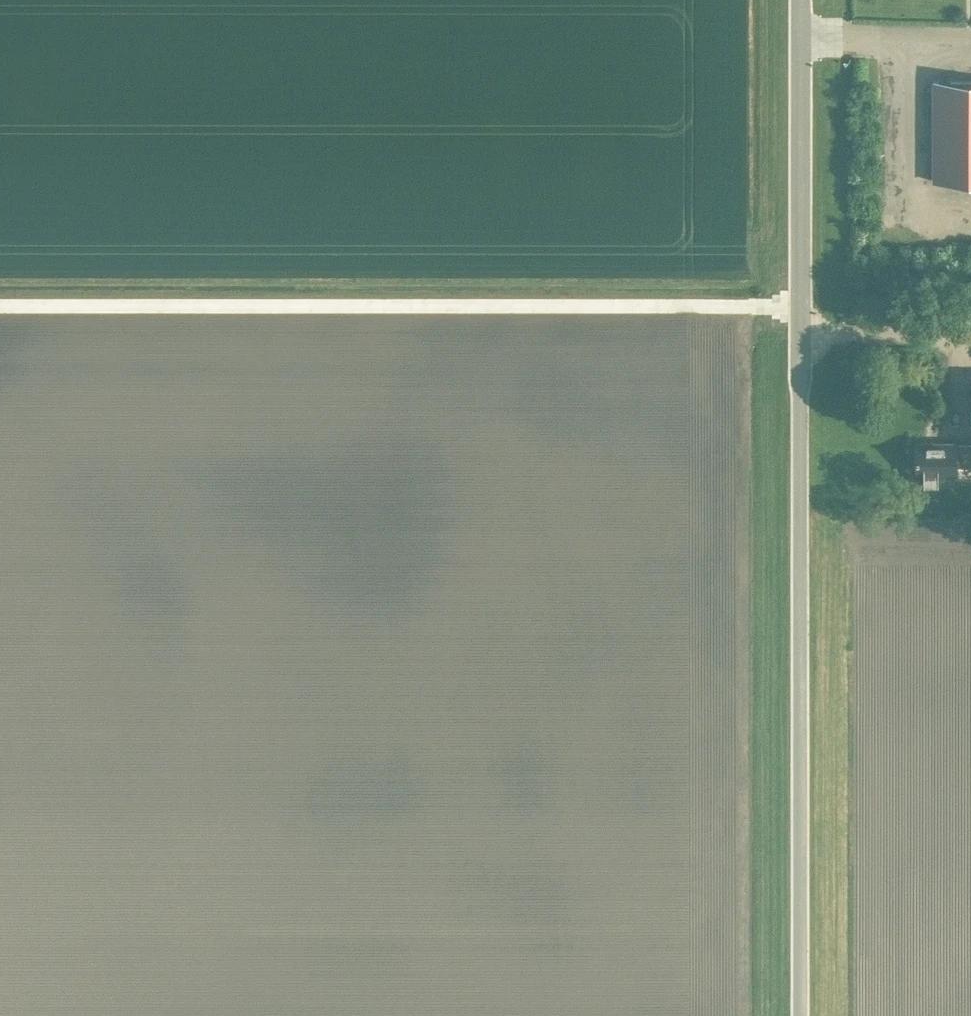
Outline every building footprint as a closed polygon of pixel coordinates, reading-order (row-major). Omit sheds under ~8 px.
[(933,79),(932,179),(970,179),(970,79),(933,79)] [(954,444),(954,443),(914,443),(914,475),(917,475),(917,483),(941,483),(941,475),(954,475),(954,467),(970,467),(970,444),(954,444)]
